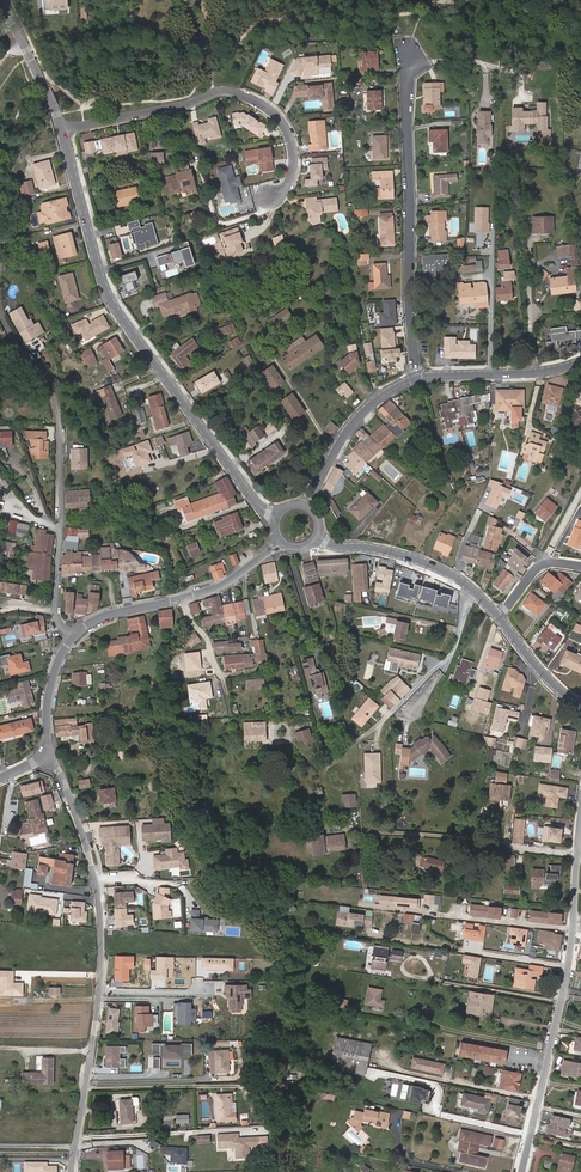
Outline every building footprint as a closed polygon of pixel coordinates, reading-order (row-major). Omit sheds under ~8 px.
[(39,12),(64,12),(64,0),(40,0),(39,12)] [(211,10),(209,2),(202,3),(204,12),(211,10)] [(141,42),(143,48),(151,45),(149,39),(141,42)] [(367,69),(372,69),(377,69),(377,51),(362,52),(362,69),(358,69),(358,74),(367,74),(367,69)] [(311,72),(317,72),(317,67),(330,65),(330,55),(297,59),(291,72),(299,75),(302,70),(303,67),(305,67),(306,70),(304,70),(304,75),(311,74),(311,72)] [(266,85),(265,87),(264,89),(271,93),(277,82),(274,80),(282,64),(271,58),(266,66),(265,68),(265,69),(264,70),(260,73),(258,72),(256,71),(253,77),(255,78),(253,81),(261,85),(262,83),(266,85)] [(331,83),(300,86),(301,95),(308,95),(324,94),(325,111),(334,110),(331,83)] [(439,93),(439,91),(443,91),(443,85),(425,85),(425,107),(425,108),(424,108),(424,109),(424,110),(424,111),(425,111),(425,112),(425,113),(426,113),(427,114),(428,114),(429,114),(430,114),(431,114),(431,113),(432,113),(432,112),(433,112),(433,111),(433,110),(433,109),(433,107),(439,107),(439,93)] [(301,95),(300,86),(295,86),(292,96),(301,95)] [(381,110),(380,90),(366,90),(367,110),(381,110)] [(324,111),(325,111),(324,94),(308,95),(308,98),(322,97),(324,111)] [(349,95),(339,96),(340,104),(349,103),(349,95)] [(252,118),(248,115),(244,112),(239,112),(239,111),(232,112),(234,123),(239,122),(240,124),(256,134),(257,133),(261,135),(267,126),(261,121),(260,123),(257,121),(258,121),(253,117),(252,118)] [(491,134),(492,125),(489,124),(490,112),(479,112),(479,123),(480,123),(480,128),(479,128),(477,129),(477,134),(479,135),(479,142),(487,142),(487,135),(489,135),(491,134)] [(222,137),(216,118),(209,120),(210,123),(206,124),(206,125),(204,126),(203,125),(199,126),(198,123),(193,124),(198,142),(205,140),(205,138),(214,136),(215,139),(222,137)] [(323,144),(326,144),(325,120),(310,121),(310,133),(312,133),(314,133),(314,135),(312,137),(313,144),(309,144),(309,150),(323,149),(323,144)] [(430,133),(430,143),(430,144),(433,143),(434,143),(434,144),(434,154),(435,154),(447,153),(446,132),(430,133)] [(102,140),(104,150),(112,148),(113,151),(120,150),(121,155),(138,151),(134,133),(125,135),(124,134),(120,135),(120,137),(118,138),(117,136),(110,137),(110,138),(102,140)] [(383,154),(384,159),(386,159),(386,137),(372,137),(373,154),(383,154)] [(162,154),(163,153),(162,139),(151,140),(151,154),(162,154)] [(87,153),(96,151),(94,141),(94,140),(84,142),(87,153)] [(94,141),(96,151),(104,150),(102,140),(94,141)] [(264,161),(265,170),(273,169),(270,147),(245,151),(247,164),(259,162),(264,161)] [(164,161),(163,153),(162,154),(151,154),(152,162),(164,161)] [(149,166),(147,156),(134,160),(134,161),(136,169),(149,166)] [(304,186),(318,185),(318,179),(321,179),(320,169),(328,169),(328,156),(312,157),(312,163),(307,163),(307,179),(304,179),(304,186)] [(48,161),(33,165),(39,187),(54,183),(48,161)] [(242,184),(240,176),(234,178),(231,166),(218,169),(224,191),(228,190),(231,199),(232,202),(240,200),(237,190),(235,188),(235,186),(236,186),(242,184)] [(196,192),(194,183),(191,173),(191,171),(166,178),(171,193),(188,188),(189,194),(196,192)] [(374,189),(374,191),(385,191),(384,172),(383,172),(383,171),(373,172),(374,179),(379,179),(379,189),(374,189)] [(385,191),(374,191),(374,199),(392,199),(392,189),(390,189),(389,179),(392,179),(391,172),(384,172),(385,191)] [(150,184),(149,177),(148,175),(141,177),(143,186),(150,184)] [(433,177),(434,198),(448,198),(447,176),(433,177)] [(30,180),(22,183),(25,195),(34,193),(30,180)] [(136,186),(115,191),(119,206),(139,201),(136,186)] [(316,203),(316,201),(316,197),(306,198),(307,205),(309,204),(311,205),(311,207),(308,211),(309,220),(313,224),(320,222),(319,216),(322,213),(337,211),(336,198),(321,200),(321,203),(316,203)] [(67,204),(66,198),(43,203),(42,206),(43,212),(45,221),(45,222),(48,223),(63,220),(62,215),(62,214),(60,212),(59,208),(61,208),(66,207),(67,204)] [(479,223),(478,232),(489,233),(489,223),(487,223),(488,207),(476,207),(475,223),(479,223)] [(444,233),(444,220),(446,220),(446,213),(431,213),(431,217),(431,220),(429,220),(429,228),(429,237),(431,237),(431,243),(446,243),(446,237),(444,237),(444,233)] [(391,216),(379,217),(380,246),(392,245),(392,229),(393,229),(392,216),(391,216)] [(554,216),(532,216),(533,232),(554,231),(554,216)] [(150,245),(158,243),(153,222),(140,225),(139,219),(130,221),(136,249),(145,247),(144,241),(149,240),(150,245)] [(105,237),(116,234),(113,226),(102,229),(105,237)] [(244,251),(241,243),(240,238),(242,237),(238,227),(229,231),(231,235),(227,237),(225,232),(220,234),(222,239),(225,238),(228,247),(229,247),(232,255),(244,251)] [(77,254),(71,232),(54,237),(59,258),(77,254)] [(283,234),(273,238),(276,244),(284,241),(283,234)] [(47,241),(38,243),(40,252),(49,250),(47,241)] [(108,243),(110,257),(120,256),(118,241),(108,243)] [(573,254),(574,266),(577,265),(574,241),(571,241),(571,245),(563,246),(564,250),(570,250),(570,255),(573,254)] [(558,257),(570,255),(570,250),(564,250),(563,246),(557,247),(558,257)] [(191,247),(158,258),(161,267),(185,259),(187,267),(196,264),(191,247)] [(507,266),(506,250),(496,250),(498,267),(507,266)] [(211,258),(209,251),(200,254),(203,261),(211,258)] [(425,267),(423,267),(423,279),(427,279),(427,280),(428,280),(429,280),(429,279),(430,279),(435,279),(435,273),(435,270),(448,269),(447,256),(425,257),(425,267)] [(481,260),(476,261),(476,262),(468,263),(469,265),(463,266),(464,272),(482,270),(481,260)] [(384,264),(373,265),(374,289),(389,288),(388,277),(385,277),(384,264)] [(122,283),(125,291),(137,287),(134,279),(138,278),(135,270),(117,276),(120,284),(122,283)] [(496,288),(497,300),(512,299),(510,281),(511,281),(511,278),(514,278),(514,271),(503,272),(504,277),(502,277),(502,281),(501,281),(502,287),(496,288)] [(66,302),(77,299),(74,288),(77,287),(73,273),(60,276),(66,302)] [(573,275),(550,278),(552,294),(575,291),(573,275)] [(473,289),(474,302),(487,301),(486,283),(484,281),(473,282),(474,289),(473,289)] [(460,304),(474,302),(473,289),(471,289),(470,283),(463,283),(463,282),(458,283),(460,304)] [(198,308),(192,293),(169,301),(166,292),(155,297),(158,306),(161,305),(165,316),(180,310),(185,308),(186,313),(198,308)] [(393,300),(382,301),(383,313),(378,313),(379,324),(394,323),(393,300)] [(8,311),(11,317),(22,311),(19,306),(8,311)] [(297,323),(291,314),(287,308),(283,311),(286,315),(263,332),(270,342),(297,323)] [(22,311),(11,317),(22,341),(40,333),(36,322),(28,326),(22,311)] [(86,339),(109,327),(103,315),(92,321),(93,323),(88,325),(87,324),(88,323),(86,318),(77,322),(72,324),(77,334),(82,332),(86,339)] [(232,324),(219,329),(221,335),(234,330),(232,324)] [(580,337),(580,329),(567,331),(566,326),(550,328),(552,340),(546,341),(547,347),(557,346),(557,340),(580,337)] [(395,350),(393,334),(392,334),(392,329),(380,330),(381,335),(380,335),(381,351),(382,351),(383,355),(390,355),(390,350),(395,350)] [(316,335),(282,358),(289,369),(323,346),(316,335)] [(108,360),(124,350),(116,337),(100,347),(108,360)] [(190,361),(186,355),(185,353),(197,344),(193,337),(181,346),(177,341),(169,348),(172,352),(171,353),(181,368),(187,364),(188,365),(190,363),(189,362),(190,361)] [(238,337),(230,342),(233,347),(241,342),(238,337)] [(444,358),(450,358),(450,355),(458,355),(458,358),(475,357),(475,344),(468,344),(458,345),(455,345),(455,337),(444,337),(444,358)] [(371,342),(364,343),(366,353),(373,352),(371,342)] [(185,353),(186,355),(199,346),(197,344),(185,353)] [(359,363),(355,344),(349,346),(350,353),(340,362),(348,373),(359,363)] [(91,348),(80,353),(85,364),(89,362),(96,359),(91,348)] [(250,364),(255,361),(251,355),(246,358),(250,364)] [(368,371),(376,370),(374,360),(367,361),(368,371)] [(262,372),(273,388),(283,381),(272,365),(262,372)] [(215,371),(197,382),(203,392),(220,381),(215,371)] [(337,389),(341,394),(348,388),(344,383),(337,389)] [(122,415),(110,385),(103,387),(106,396),(102,397),(102,398),(111,420),(122,415)] [(548,385),(543,403),(558,407),(563,389),(552,387),(552,386),(548,385)] [(348,388),(341,394),(345,398),(352,392),(348,388)] [(523,407),(523,390),(516,390),(516,391),(507,391),(507,392),(501,392),(501,390),(496,390),(496,404),(500,404),(500,410),(512,410),(512,420),(518,419),(521,419),(521,407),(523,407)] [(292,392),(281,400),(294,419),(305,411),(292,392)] [(356,396),(352,392),(345,398),(349,402),(356,396)] [(151,406),(163,402),(161,393),(149,396),(151,406)] [(474,404),(483,402),(482,394),(473,396),(473,398),(469,399),(461,400),(463,409),(457,411),(459,418),(465,416),(466,423),(474,422),(472,412),(473,412),(472,404),(474,404)] [(461,398),(455,400),(457,411),(463,409),(461,400),(461,398)] [(389,399),(379,409),(386,416),(396,407),(389,399)] [(457,411),(455,400),(448,401),(449,403),(451,412),(457,411)] [(166,412),(163,402),(151,406),(154,416),(166,412)] [(459,418),(457,411),(451,412),(449,403),(441,405),(442,410),(441,410),(443,418),(444,417),(446,427),(454,426),(452,419),(459,418)] [(396,407),(386,416),(390,422),(401,412),(396,407)] [(572,431),(576,433),(580,424),(580,422),(580,421),(580,408),(578,409),(568,428),(571,430),(571,428),(573,429),(572,431)] [(139,420),(144,418),(142,412),(134,414),(135,417),(138,417),(139,420)] [(169,425),(166,412),(154,416),(157,428),(169,425)] [(392,424),(388,428),(394,434),(401,428),(402,429),(410,423),(401,412),(390,422),(392,424)] [(235,422),(231,417),(224,422),(227,427),(235,422)] [(331,432),(337,426),(332,420),(325,426),(331,432)] [(270,421),(264,426),(268,432),(275,427),(270,421)] [(386,426),(384,423),(373,433),(384,445),(395,436),(394,434),(388,428),(386,426)] [(258,426),(264,434),(267,432),(261,424),(258,426)] [(249,432),(246,427),(241,430),(254,448),(267,439),(264,434),(258,426),(252,430),(249,432)] [(361,428),(356,432),(362,439),(367,434),(361,428)] [(402,429),(395,436),(398,438),(404,432),(402,429)] [(0,431),(0,442),(5,442),(5,445),(11,445),(10,430),(0,431)] [(30,430),(23,431),(26,439),(32,438),(33,446),(34,446),(34,447),(33,447),(30,447),(32,454),(37,453),(37,457),(49,456),(48,439),(44,439),(42,439),(42,438),(44,437),(46,437),(45,430),(36,430),(36,432),(30,432),(30,430)] [(189,431),(167,438),(169,446),(177,444),(181,458),(190,455),(186,445),(193,443),(189,431)] [(539,451),(542,452),(543,452),(545,450),(548,442),(539,439),(540,435),(532,432),(530,441),(530,442),(528,442),(528,443),(529,444),(528,445),(524,458),(536,461),(539,453),(539,451)] [(373,433),(370,436),(381,448),(384,445),(373,433)] [(113,434),(105,436),(107,444),(115,442),(113,434)] [(162,434),(154,437),(157,445),(165,442),(162,434)] [(381,448),(370,436),(363,442),(361,440),(353,448),(355,450),(366,462),(381,448)] [(148,440),(120,449),(123,459),(132,457),(136,468),(152,462),(148,453),(152,451),(148,440)] [(285,452),(277,441),(248,461),(255,473),(285,452)] [(71,448),(71,468),(86,467),(86,448),(71,448)] [(354,473),(366,462),(355,450),(348,457),(351,460),(346,464),(354,473)] [(343,471),(335,467),(328,480),(335,484),(335,485),(343,471)] [(237,493),(227,476),(215,482),(221,492),(222,492),(224,497),(225,497),(229,506),(237,502),(234,495),(237,493)] [(503,484),(490,478),(486,487),(492,489),(485,504),(497,510),(504,497),(508,499),(512,491),(502,486),(503,484)] [(328,480),(325,486),(332,490),(335,484),(328,480)] [(150,488),(143,488),(143,501),(151,500),(150,488)] [(86,496),(86,489),(81,489),(81,491),(78,491),(77,489),(66,491),(67,507),(87,506),(87,499),(86,496)] [(222,492),(221,492),(220,492),(191,504),(184,506),(187,514),(189,520),(195,518),(229,506),(225,497),(224,497),(222,492)] [(377,502),(367,493),(351,510),(360,519),(377,502)] [(184,506),(191,504),(188,497),(177,501),(179,508),(180,508),(184,506)] [(328,503),(338,517),(343,513),(333,499),(328,503)] [(555,507),(545,499),(533,513),(543,521),(555,507)] [(224,519),(214,522),(217,529),(219,529),(221,534),(235,530),(235,531),(243,528),(237,511),(224,516),(224,519)] [(15,534),(20,535),(22,522),(16,521),(17,520),(10,519),(8,533),(14,533),(16,533),(15,534)] [(22,522),(20,535),(28,536),(29,523),(22,522)] [(496,549),(498,542),(500,532),(501,527),(495,526),(488,525),(484,546),(496,549)] [(572,534),(569,542),(580,547),(580,546),(580,527),(576,525),(575,525),(573,532),(574,532),(574,534),(572,534)] [(79,528),(66,527),(65,539),(78,541),(78,540),(79,530),(79,529),(79,528)] [(38,531),(37,541),(44,542),(44,539),(46,539),(46,542),(52,543),(54,534),(46,533),(47,529),(39,528),(39,531),(38,531)] [(90,530),(79,529),(79,530),(78,540),(84,540),(84,538),(89,538),(90,530)] [(456,539),(448,535),(441,532),(434,547),(443,550),(445,551),(444,554),(448,556),(456,539)] [(176,535),(169,538),(172,543),(179,541),(176,535)] [(44,542),(37,541),(37,544),(33,544),(32,548),(37,548),(36,552),(43,552),(51,553),(52,543),(46,542),(46,539),(44,539),(44,542)] [(78,541),(65,539),(63,547),(72,548),(73,546),(78,547),(78,541)] [(196,541),(186,544),(190,555),(200,551),(196,541)] [(146,565),(138,562),(129,551),(126,551),(125,550),(123,549),(121,548),(120,546),(119,544),(119,543),(111,543),(111,547),(111,554),(117,553),(118,567),(125,568),(137,567),(137,566),(138,566),(138,571),(146,570),(146,565)] [(462,559),(477,563),(480,550),(480,549),(466,545),(462,559)] [(111,554),(111,547),(104,547),(104,546),(102,546),(102,547),(100,547),(101,554),(92,554),(92,556),(92,569),(118,567),(117,553),(111,554)] [(508,565),(516,571),(519,567),(520,568),(527,559),(516,548),(507,564),(508,565)] [(480,550),(477,563),(493,567),(494,560),(489,558),(491,553),(480,550)] [(51,556),(51,553),(43,552),(36,552),(34,578),(50,579),(51,556)] [(82,554),(73,555),(73,564),(83,563),(82,556),(82,554)] [(236,554),(230,557),(233,565),(239,562),(236,554)] [(67,556),(62,556),(63,572),(73,571),(73,564),(73,555),(67,556)] [(83,563),(83,570),(92,569),(92,556),(82,556),(83,563)] [(321,572),(347,571),(347,566),(348,566),(347,558),(318,560),(319,573),(320,572),(320,575),(321,575),(321,572)] [(262,565),(264,578),(270,577),(271,582),(278,580),(275,562),(262,565)] [(319,578),(314,562),(304,565),(309,581),(319,578)] [(73,564),(73,571),(83,570),(83,563),(73,564)] [(223,572),(219,563),(211,566),(215,578),(224,575),(223,572)] [(360,603),(361,603),(361,596),(368,596),(367,589),(368,589),(366,563),(353,564),(355,602),(360,601),(360,603)] [(516,571),(508,565),(505,569),(504,568),(494,583),(503,590),(506,586),(507,587),(515,576),(514,576),(517,571),(516,571)] [(181,566),(174,569),(177,575),(183,572),(181,566)] [(384,569),(379,568),(375,590),(381,591),(381,590),(389,591),(393,573),(384,571),(384,569)] [(151,578),(153,578),(152,572),(129,578),(132,592),(153,587),(151,578)] [(559,592),(556,590),(560,585),(563,587),(568,581),(560,575),(555,581),(550,577),(549,576),(542,585),(552,594),(549,598),(554,603),(555,601),(558,603),(564,596),(559,592)] [(184,583),(186,591),(194,588),(191,581),(184,583)] [(563,594),(571,584),(568,581),(563,587),(560,585),(556,590),(559,592),(563,594)] [(2,584),(6,592),(10,590),(6,583),(2,584)] [(418,598),(422,585),(414,583),(411,595),(418,598)] [(100,585),(92,584),(90,593),(88,611),(98,609),(100,585)] [(309,604),(323,599),(319,584),(304,588),(309,604)] [(264,596),(261,585),(257,586),(259,598),(253,599),(256,615),(267,613),(264,596)] [(437,589),(422,585),(418,598),(433,602),(437,589)] [(74,592),(65,591),(65,598),(68,598),(67,611),(73,611),(73,599),(74,592)] [(28,599),(28,600),(37,602),(38,593),(29,592),(28,599)] [(264,596),(267,613),(285,609),(282,592),(264,596)] [(530,598),(525,604),(537,614),(546,604),(532,592),(528,597),(530,598)] [(336,600),(352,603),(352,595),(337,593),(337,594),(335,593),(335,595),(327,594),(326,597),(336,599),(336,600)] [(214,614),(223,612),(219,595),(210,597),(210,598),(205,599),(206,606),(212,605),(214,614)] [(88,599),(78,598),(76,612),(86,613),(88,599)] [(196,601),(189,604),(191,610),(192,614),(195,613),(194,609),(198,607),(196,601)] [(243,601),(233,603),(236,619),(246,617),(245,610),(243,601)] [(344,603),(336,601),(334,609),(342,611),(344,603)] [(224,612),(223,612),(225,621),(236,619),(233,603),(223,605),(224,612)] [(159,611),(161,628),(173,628),(172,609),(159,611)] [(204,626),(225,621),(223,612),(214,614),(202,617),(204,626)] [(144,616),(128,619),(132,636),(127,637),(127,636),(119,637),(120,640),(108,642),(109,651),(115,650),(129,647),(129,651),(150,647),(149,637),(144,616)] [(34,632),(47,629),(46,624),(47,624),(45,618),(22,624),(25,637),(31,636),(30,635),(35,634),(34,632)] [(395,618),(394,623),(396,624),(394,634),(393,637),(404,639),(406,638),(407,633),(406,633),(407,629),(408,629),(409,625),(407,622),(397,620),(397,619),(395,618)] [(394,634),(396,624),(394,623),(391,623),(389,624),(387,631),(388,633),(394,634)] [(561,639),(547,628),(537,640),(541,643),(543,641),(553,649),(561,639)] [(196,632),(182,641),(188,650),(202,641),(196,632)] [(232,639),(214,642),(215,651),(242,647),(241,641),(233,642),(232,639)] [(250,641),(252,653),(253,653),(256,653),(257,653),(264,652),(263,639),(260,639),(254,639),(255,640),(250,641)] [(333,642),(322,646),(324,653),(336,649),(333,642)] [(391,648),(388,659),(393,660),(391,671),(398,672),(400,665),(417,669),(420,654),(391,648)] [(492,648),(486,665),(494,667),(495,663),(499,665),(503,651),(492,648)] [(567,651),(561,663),(580,672),(580,657),(567,651)] [(257,661),(267,660),(266,652),(264,652),(257,653),(256,653),(257,661)] [(22,653),(8,656),(13,674),(32,669),(30,661),(24,663),(22,653)] [(244,654),(245,666),(254,665),(254,662),(253,653),(252,653),(244,654)] [(244,654),(225,655),(226,669),(245,666),(244,654)] [(323,685),(322,680),(324,679),(323,673),(320,673),(320,672),(319,672),(319,671),(319,670),(318,670),(317,669),(316,669),(315,669),(312,658),(303,660),(310,689),(316,688),(317,694),(327,691),(326,685),(323,685)] [(474,678),(477,670),(471,668),(473,662),(463,659),(460,666),(459,669),(461,669),(460,671),(456,670),(453,679),(466,683),(468,676),(474,678)] [(290,666),(292,678),(299,676),(297,665),(290,666)] [(517,673),(517,671),(515,671),(515,669),(510,667),(505,683),(511,685),(516,687),(514,694),(519,696),(524,679),(523,676),(518,675),(517,673)] [(86,674),(73,676),(74,678),(76,678),(77,684),(87,683),(86,674)] [(381,691),(386,696),(399,683),(402,680),(398,677),(390,681),(381,691)] [(264,678),(246,680),(247,689),(262,688),(263,700),(272,699),(271,691),(268,691),(267,684),(265,684),(264,678)] [(34,702),(31,693),(30,694),(29,690),(30,690),(29,685),(28,680),(19,682),(20,687),(5,691),(8,702),(21,699),(23,705),(25,706),(33,704),(34,702)] [(210,680),(187,683),(190,706),(197,705),(197,710),(207,708),(206,698),(212,697),(210,680)] [(386,696),(395,704),(407,692),(402,687),(399,683),(386,696)] [(363,726),(379,704),(367,695),(351,718),(363,726)] [(382,699),(391,708),(395,704),(386,696),(382,699)] [(504,731),(507,716),(518,719),(520,712),(498,707),(493,729),(494,729),(493,732),(502,734),(503,731),(504,731)] [(551,720),(533,714),(531,720),(535,721),(531,733),(543,737),(547,725),(549,726),(551,720)] [(12,723),(14,734),(23,731),(24,732),(38,729),(34,717),(12,723)] [(76,718),(55,720),(57,736),(79,734),(80,742),(87,742),(87,741),(94,741),(92,723),(85,724),(77,725),(76,718)] [(14,734),(12,723),(0,726),(0,738),(10,736),(10,735),(14,734)] [(245,740),(266,740),(265,724),(245,724),(245,740)] [(297,740),(303,739),(304,743),(313,740),(309,727),(295,730),(297,740)] [(573,754),(576,732),(562,730),(559,752),(570,754),(573,754)] [(412,760),(416,758),(421,754),(424,754),(428,750),(431,750),(431,748),(437,755),(443,762),(451,756),(447,751),(448,751),(440,741),(439,742),(435,736),(432,735),(432,739),(432,740),(429,740),(429,738),(429,737),(424,737),(422,739),(421,740),(420,738),(413,743),(415,745),(411,747),(403,746),(401,756),(400,764),(409,765),(409,760),(412,760)] [(523,742),(524,738),(516,737),(514,741),(514,745),(514,746),(522,747),(523,742)] [(552,759),(553,750),(538,749),(537,757),(552,759)] [(382,783),(381,753),(365,754),(366,784),(382,783)] [(510,800),(511,786),(501,785),(501,782),(505,782),(506,773),(496,772),(495,780),(492,780),(491,784),(490,798),(498,799),(498,796),(503,796),(502,799),(510,800)] [(79,780),(80,787),(91,786),(89,778),(79,780)] [(43,779),(21,784),(24,795),(46,790),(43,779)] [(559,795),(561,796),(568,797),(570,788),(541,783),(539,794),(547,795),(546,805),(559,807),(560,799),(559,798),(559,795)] [(115,787),(100,789),(102,802),(117,800),(115,787)] [(355,799),(355,793),(341,793),(341,801),(345,801),(345,806),(359,806),(359,799),(355,799)] [(51,794),(42,797),(45,808),(54,805),(51,794)] [(30,822),(27,823),(21,824),(24,835),(34,833),(33,830),(44,827),(41,818),(39,818),(38,815),(42,814),(38,799),(26,802),(30,819),(30,822)] [(41,818),(44,827),(47,827),(44,814),(42,814),(38,815),(39,818),(41,818)] [(164,818),(154,818),(154,824),(143,825),(144,840),(152,839),(153,839),(153,837),(156,837),(156,839),(157,839),(163,838),(163,837),(171,836),(171,827),(169,828),(168,823),(164,823),(164,818)] [(523,835),(525,820),(516,818),(514,829),(518,829),(517,834),(523,835)] [(130,839),(130,826),(100,827),(101,838),(102,838),(102,839),(105,839),(105,845),(107,845),(107,862),(114,861),(114,865),(120,865),(119,849),(114,849),(114,845),(118,840),(130,839)] [(561,828),(544,826),(544,828),(543,834),(543,839),(560,841),(561,828)] [(312,830),(315,852),(325,851),(326,851),(346,849),(344,833),(324,836),(323,828),(312,830)] [(522,842),(523,835),(517,834),(518,829),(514,829),(513,841),(522,842)] [(114,849),(119,849),(119,847),(122,844),(131,844),(130,839),(118,840),(114,845),(114,849)] [(156,868),(181,865),(186,860),(185,860),(185,852),(178,853),(178,847),(167,848),(168,854),(155,855),(156,868)] [(41,857),(39,873),(48,875),(49,865),(55,866),(58,867),(57,871),(54,870),(54,876),(53,883),(71,886),(76,855),(75,855),(60,853),(60,860),(41,857)] [(18,865),(27,866),(28,857),(19,856),(18,865)] [(516,856),(505,856),(504,870),(515,871),(516,856)] [(189,868),(188,859),(185,860),(186,860),(181,865),(181,868),(189,868)] [(429,859),(427,868),(443,872),(445,863),(429,859)] [(543,869),(533,869),(532,888),(539,889),(539,884),(542,885),(543,883),(555,884),(555,877),(560,878),(561,865),(551,865),(550,873),(546,873),(545,877),(543,877),(543,869)] [(22,905),(24,891),(14,890),(14,894),(12,904),(22,905)] [(126,907),(125,901),(133,901),(133,891),(114,892),(114,894),(116,894),(116,897),(115,897),(115,908),(126,907)] [(160,893),(158,892),(154,902),(155,918),(172,917),(171,910),(169,910),(168,905),(171,899),(164,895),(160,893)] [(30,894),(29,900),(33,901),(32,906),(37,907),(36,911),(55,914),(57,900),(47,899),(47,900),(40,899),(41,898),(41,896),(30,894)] [(434,894),(425,894),(425,902),(433,902),(434,894)] [(418,908),(419,899),(386,896),(386,904),(392,904),(411,906),(411,907),(418,908)] [(33,901),(29,900),(28,910),(36,911),(37,907),(32,906),(33,901)] [(82,910),(84,911),(85,903),(73,902),(71,921),(86,922),(86,915),(82,914),(82,910)] [(499,917),(501,907),(471,904),(470,913),(488,915),(488,916),(499,917)] [(133,923),(133,914),(127,914),(126,907),(115,908),(116,919),(117,921),(116,921),(116,926),(127,925),(127,924),(133,923)] [(369,917),(365,917),(365,916),(351,914),(352,908),(341,907),(340,913),(345,913),(344,921),(350,922),(349,925),(356,925),(356,924),(364,925),(364,923),(364,920),(368,921),(369,917)] [(200,910),(193,910),(192,929),(218,931),(219,920),(208,919),(208,917),(199,917),(200,910)] [(561,914),(531,910),(530,920),(548,922),(560,924),(561,914)] [(410,922),(409,931),(419,932),(421,914),(404,912),(404,921),(410,922)] [(349,925),(350,922),(344,921),(345,913),(340,913),(339,925),(355,927),(356,925),(349,925)] [(486,926),(466,923),(463,939),(484,942),(486,926)] [(511,945),(525,947),(528,929),(510,927),(509,935),(512,935),(511,945)] [(559,950),(562,934),(552,933),(553,931),(546,930),(541,929),(540,937),(549,939),(547,948),(559,950)] [(378,956),(378,959),(375,959),(374,967),(389,970),(390,961),(388,961),(388,957),(390,958),(405,960),(406,952),(395,949),(395,952),(391,952),(392,949),(377,947),(376,955),(378,956)] [(468,963),(466,975),(478,977),(482,957),(462,953),(461,961),(468,963)] [(168,966),(175,966),(175,956),(158,955),(158,969),(152,969),(151,978),(168,978),(168,966)] [(544,973),(545,966),(532,964),(531,971),(520,969),(519,973),(518,973),(516,986),(535,990),(537,980),(534,979),(532,979),(533,976),(535,976),(543,977),(544,973)] [(369,987),(366,1004),(382,1008),(384,1001),(380,1001),(382,990),(369,987)] [(252,991),(227,991),(227,995),(229,995),(231,995),(231,997),(231,999),(230,1008),(232,1010),(242,1010),(242,1004),(244,1004),(244,995),(252,995),(252,991)] [(479,1008),(479,1013),(490,1015),(493,995),(470,992),(468,1006),(479,1008)] [(347,1000),(337,999),(336,1006),(346,1008),(347,1000)] [(191,1020),(196,1020),(197,1007),(190,1007),(190,1001),(173,1001),(173,1014),(177,1014),(177,1023),(191,1023),(191,1020)] [(136,1005),(135,1014),(152,1015),(152,1013),(148,1013),(148,1006),(136,1005)] [(120,1009),(110,1007),(107,1032),(118,1033),(120,1022),(118,1021),(120,1009)] [(152,1015),(135,1014),(136,1015),(138,1016),(138,1017),(139,1017),(139,1019),(138,1019),(138,1025),(135,1024),(135,1030),(145,1030),(145,1025),(152,1025),(152,1015)] [(365,1066),(367,1066),(371,1044),(339,1037),(334,1060),(350,1063),(365,1066)] [(502,1049),(493,1047),(492,1051),(486,1049),(486,1046),(477,1044),(476,1047),(470,1046),(471,1043),(462,1041),(459,1054),(506,1063),(508,1053),(501,1052),(502,1049)] [(168,1065),(182,1065),(182,1054),(192,1054),(192,1043),(152,1043),(152,1053),(160,1053),(160,1057),(168,1057),(168,1065)] [(119,1045),(105,1045),(105,1054),(107,1054),(107,1058),(105,1058),(105,1066),(119,1066),(119,1045)] [(225,1050),(209,1050),(209,1072),(225,1072),(225,1050)] [(412,1055),(410,1067),(443,1074),(446,1062),(412,1055)] [(43,1072),(24,1072),(23,1082),(53,1083),(53,1058),(43,1058),(43,1072)] [(580,1073),(580,1063),(564,1059),(562,1071),(567,1072),(567,1073),(577,1075),(577,1072),(580,1073)] [(350,1063),(334,1060),(333,1068),(348,1072),(350,1063)] [(365,1066),(350,1063),(348,1072),(363,1075),(365,1066)] [(503,1073),(502,1080),(500,1087),(518,1091),(521,1073),(503,1070),(503,1073)] [(423,1102),(426,1087),(402,1083),(400,1098),(423,1102)] [(464,1093),(461,1105),(478,1108),(478,1111),(488,1113),(489,1109),(494,1111),(498,1095),(482,1091),(481,1097),(464,1093)] [(228,1112),(228,1103),(229,1103),(230,1102),(230,1094),(227,1094),(215,1094),(216,1116),(221,1116),(221,1120),(224,1120),(226,1120),(234,1120),(234,1117),(234,1115),(234,1113),(228,1113),(228,1112)] [(520,1099),(510,1097),(506,1114),(508,1114),(507,1121),(517,1123),(521,1106),(518,1105),(520,1099)] [(132,1123),(132,1100),(120,1100),(121,1123),(132,1123)] [(380,1120),(380,1122),(379,1126),(385,1127),(388,1113),(363,1108),(362,1112),(353,1110),(351,1117),(349,1117),(345,1122),(353,1129),(357,1124),(360,1121),(363,1121),(364,1119),(367,1120),(366,1122),(374,1123),(375,1119),(379,1120),(380,1120)] [(551,1116),(549,1124),(566,1129),(568,1121),(551,1116)] [(564,1128),(546,1124),(544,1132),(562,1136),(564,1128)] [(477,1142),(478,1142),(490,1144),(492,1135),(469,1130),(468,1133),(465,1132),(463,1139),(460,1138),(457,1150),(460,1150),(458,1160),(485,1165),(487,1156),(476,1154),(474,1153),(477,1142)] [(238,1133),(216,1133),(216,1149),(258,1149),(258,1136),(238,1136),(238,1133)] [(502,1147),(504,1138),(495,1136),(493,1145),(502,1147)] [(186,1164),(187,1147),(165,1146),(164,1154),(171,1154),(170,1163),(186,1164)] [(107,1152),(107,1162),(122,1162),(122,1151),(107,1152)] [(574,1159),(561,1156),(557,1171),(570,1171),(574,1159)] [(48,1162),(26,1161),(26,1171),(42,1171),(57,1171),(57,1166),(48,1166),(48,1162)] [(122,1162),(107,1162),(108,1170),(123,1170),(122,1162)]
